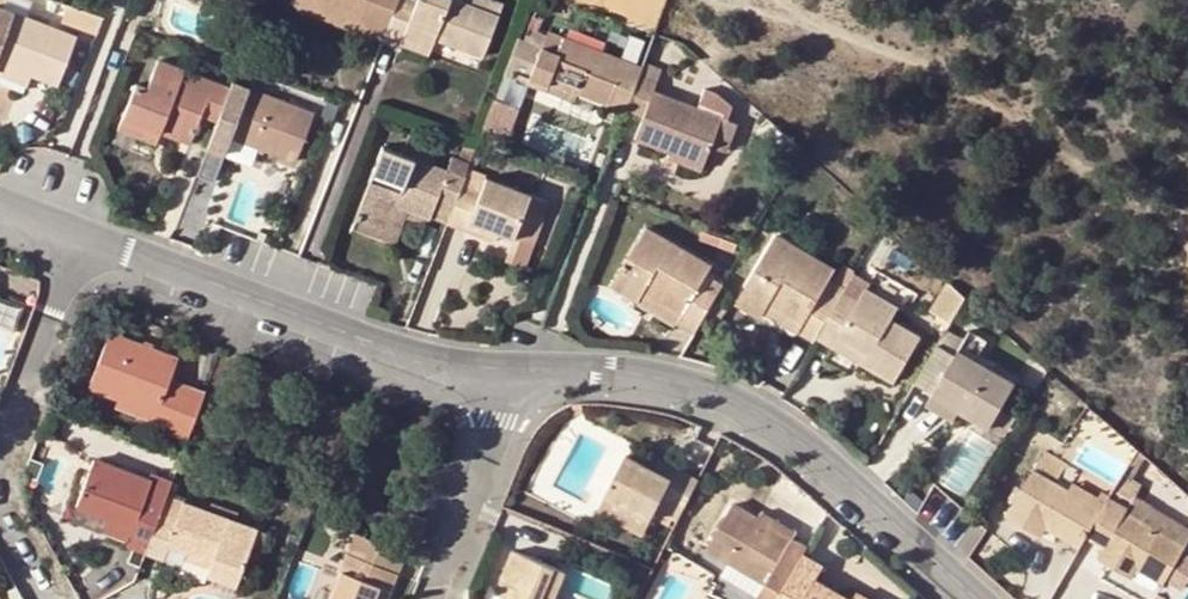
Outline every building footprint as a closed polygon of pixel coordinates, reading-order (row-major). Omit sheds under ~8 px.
[(295,1),(358,25),(356,32),(380,41),(396,0),(296,0),(295,1)] [(399,45),(402,39),(430,49),(434,40),(482,58),(496,16),(471,6),(463,3),(456,0),(396,0),(380,41),(398,48),(399,45)] [(471,6),(496,16),(501,4),(492,0),(474,0),(471,6)] [(293,9),(356,32),(358,25),(295,1),(293,9)] [(0,25),(0,81),(21,89),(23,84),(28,73),(31,74),(58,84),(75,37),(14,13),(8,28),(0,25)] [(547,31),(541,49),(557,55),(564,38),(547,31)] [(530,77),(576,94),(624,113),(624,111),(638,76),(641,67),(564,38),(557,55),(541,49),(530,77)] [(428,56),(430,49),(402,39),(399,45),(428,56)] [(530,77),(541,49),(516,40),(505,67),(530,77)] [(146,127),(161,133),(189,144),(199,116),(216,122),(226,96),(228,89),(158,62),(148,89),(135,84),(118,130),(142,139),(146,127)] [(660,70),(643,63),(641,67),(638,76),(656,83),(660,70)] [(656,83),(638,76),(624,111),(642,117),(634,139),(671,152),(672,151),(704,163),(710,146),(720,119),(652,92),(656,83)] [(576,94),(530,77),(527,84),(574,103),(576,94)] [(226,96),(216,122),(209,142),(225,148),(230,137),(294,162),(312,114),(248,90),(243,103),(226,96)] [(720,119),(710,146),(723,151),(734,124),(720,119)] [(146,127),(142,139),(156,145),(161,133),(146,127)] [(432,213),(449,219),(464,180),(382,148),(356,217),(387,229),(395,206),(408,211),(429,219),(432,213)] [(672,151),(671,152),(668,161),(699,173),(704,163),(672,151)] [(464,180),(449,219),(447,225),(484,238),(488,229),(496,232),(512,238),(531,246),(532,246),(546,203),(467,173),(464,180)] [(387,229),(356,217),(352,228),(395,244),(408,211),(395,206),(387,229)] [(695,333),(723,285),(705,275),(711,266),(645,227),(612,285),(638,300),(642,293),(682,316),(678,323),(695,333)] [(493,241),(496,232),(488,229),(484,238),(493,241)] [(735,251),(739,242),(703,230),(700,239),(735,251)] [(803,324),(798,333),(813,342),(816,338),(843,292),(844,289),(829,280),(835,270),(776,236),(737,304),(761,318),(763,313),(768,304),(803,324)] [(531,246),(512,238),(505,260),(523,266),(531,246)] [(858,301),(843,292),(816,338),(831,347),(836,340),(869,359),(865,367),(894,384),(920,337),(891,320),(898,308),(865,289),(858,301)] [(642,293),(638,300),(678,323),(682,316),(642,293)] [(768,304),(763,313),(798,333),(803,324),(768,304)] [(970,332),(958,351),(976,362),(986,342),(970,332)] [(187,437),(202,395),(168,381),(176,359),(109,334),(89,389),(118,399),(155,414),(152,424),(187,437)] [(836,340),(831,347),(865,367),(869,359),(836,340)] [(990,428),(1015,385),(976,362),(958,351),(933,395),(959,411),(990,428)] [(1015,385),(990,428),(1004,436),(1028,392),(1015,385)] [(952,422),(959,411),(933,395),(926,406),(952,422)] [(155,414),(118,399),(114,410),(152,424),(155,414)] [(412,415),(414,406),(396,399),(392,408),(412,415)] [(655,510),(676,521),(696,483),(673,470),(668,479),(647,468),(625,457),(596,512),(642,536),(655,510)] [(668,479),(673,470),(652,459),(647,468),(668,479)] [(132,528),(130,536),(149,543),(165,497),(170,483),(151,476),(149,482),(94,461),(77,507),(105,517),(132,528)] [(1034,519),(1046,527),(1080,547),(1087,536),(1101,512),(1033,471),(1006,517),(1027,530),(1034,519)] [(1130,502),(1112,492),(1101,512),(1087,536),(1103,547),(1096,558),(1118,571),(1124,560),(1137,568),(1163,583),(1184,548),(1124,513),(1130,502)] [(198,510),(165,497),(149,543),(144,554),(163,562),(169,547),(187,553),(212,563),(209,570),(206,577),(235,587),(242,568),(255,531),(210,514),(198,510)] [(201,502),(198,510),(210,514),(213,507),(201,502)] [(787,547),(791,541),(758,521),(732,506),(706,551),(727,563),(765,585),(759,593),(756,598),(778,598),(803,556),(787,547)] [(764,513),(758,521),(791,541),(796,532),(764,513)] [(132,528),(105,517),(100,532),(127,543),(130,536),(132,528)] [(1034,519),(1027,530),(1040,538),(1046,527),(1034,519)] [(266,534),(255,531),(242,568),(253,571),(266,534)] [(355,536),(347,555),(395,574),(402,555),(355,536)] [(564,574),(513,552),(501,582),(509,586),(504,598),(554,598),(564,574)] [(184,561),(209,570),(212,563),(187,553),(184,561)] [(395,574),(347,555),(329,598),(385,598),(395,574)] [(803,556),(778,598),(846,598),(815,580),(821,567),(803,556)] [(1132,578),(1137,568),(1124,560),(1118,571),(1132,578)] [(722,572),(759,593),(765,585),(727,563),(722,572)] [(495,595),(504,598),(509,586),(501,582),(495,595)]
